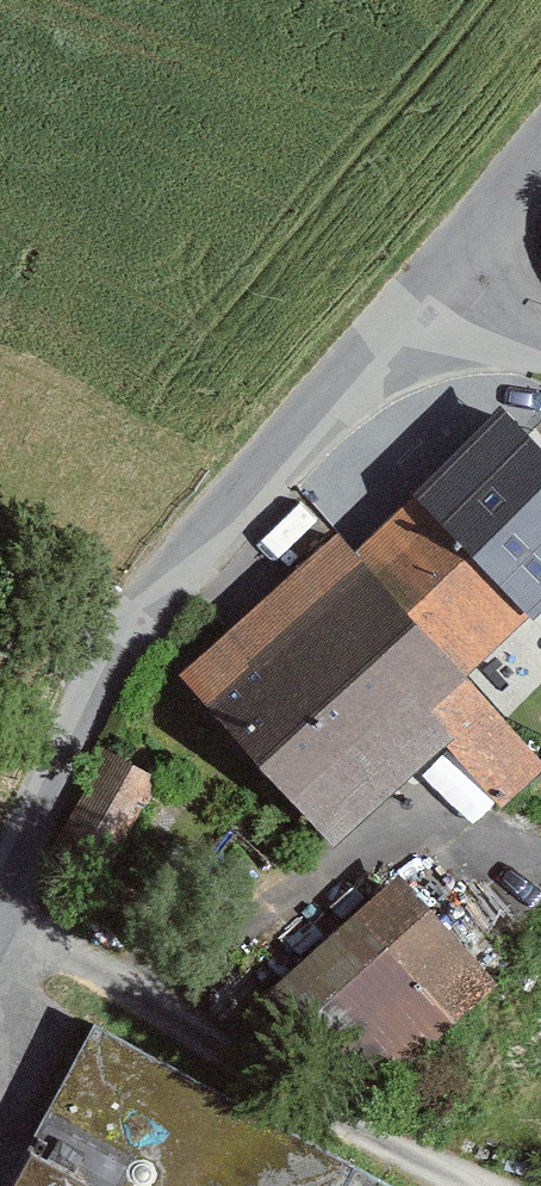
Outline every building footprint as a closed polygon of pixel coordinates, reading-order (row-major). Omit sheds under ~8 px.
[(170,678),(327,854),(448,747),(500,806),(537,772),(456,681),(540,605),(540,454),(506,414),(353,550),(336,531),(170,678)] [(402,892),(290,997),(391,1104),(504,999),(402,892)] [(80,1026),(0,1178),(0,1185),(356,1185),(80,1026)]
